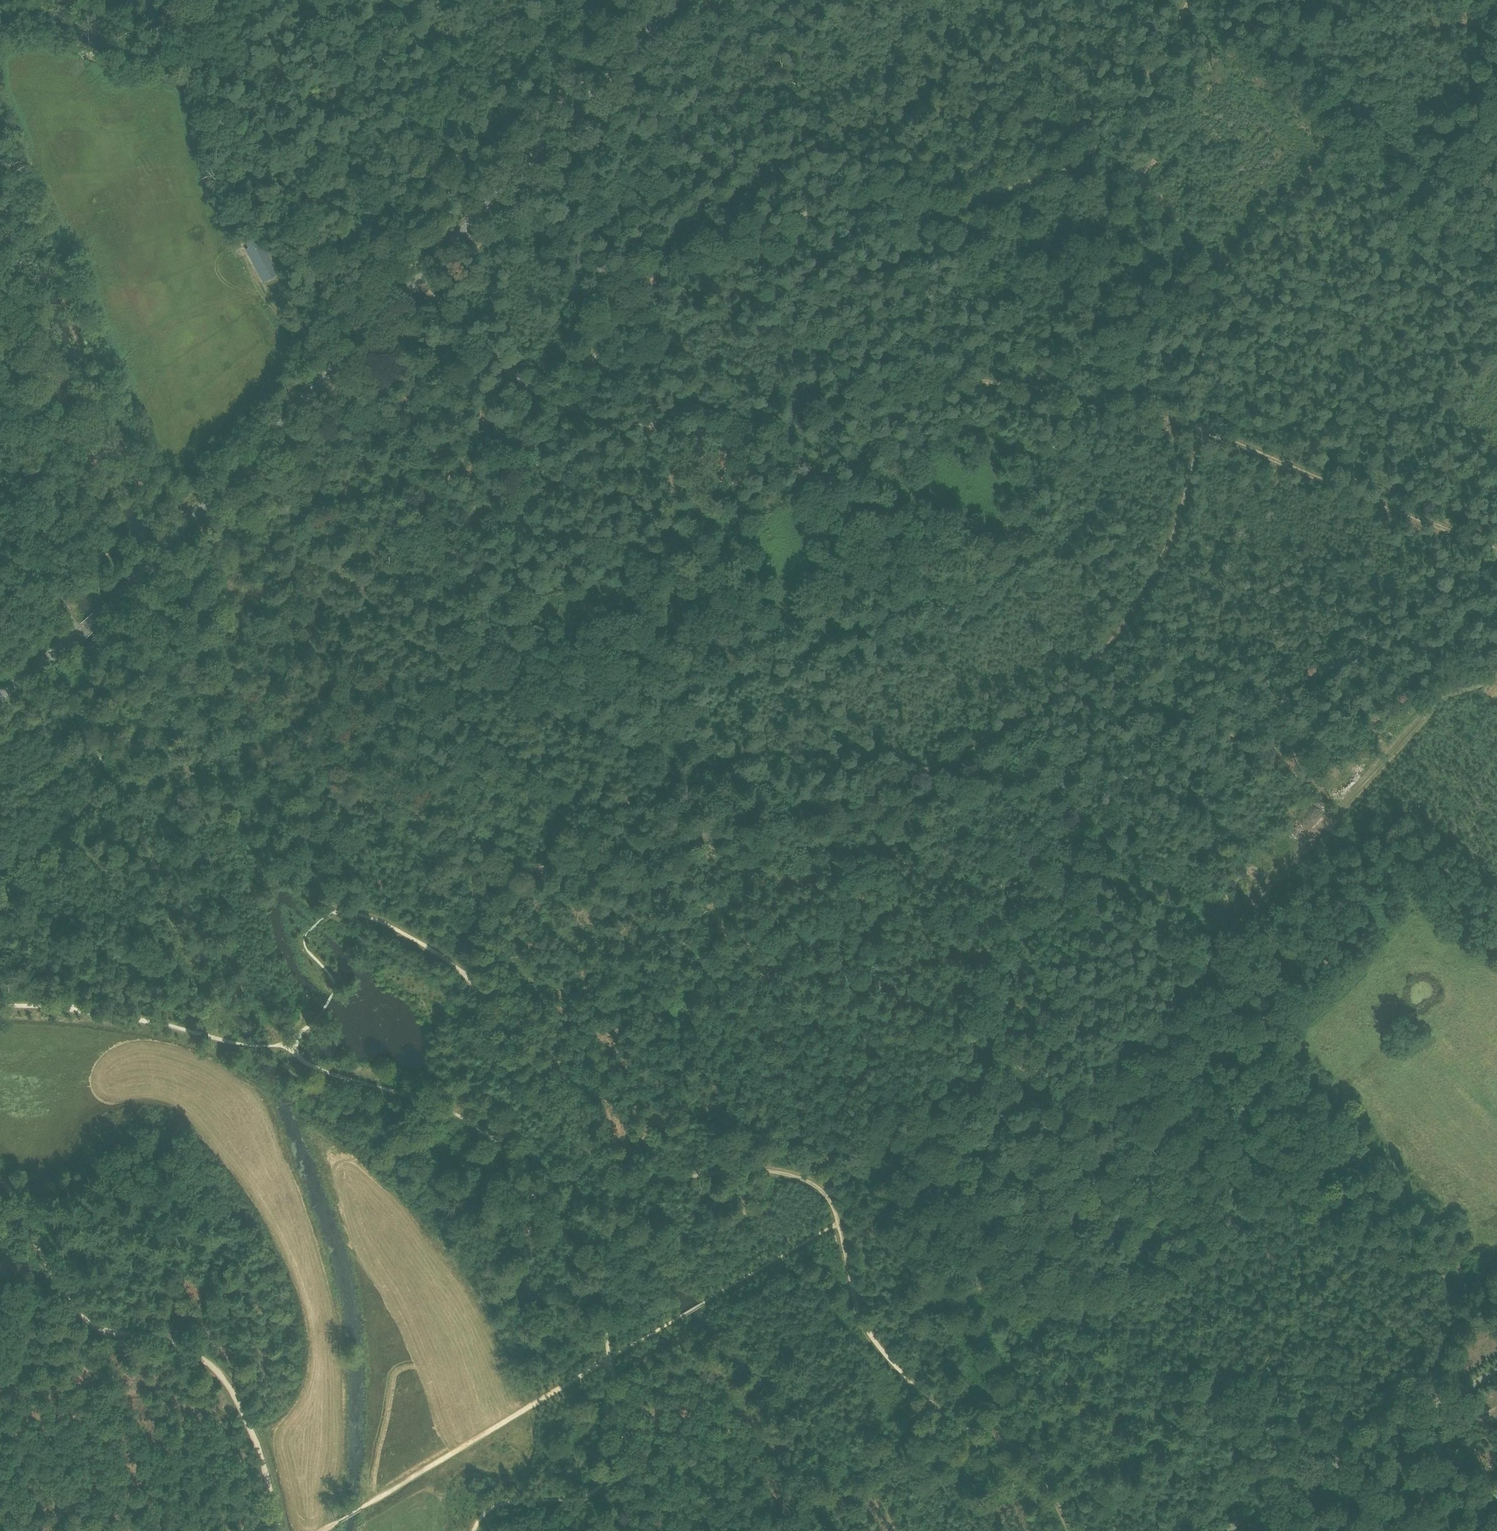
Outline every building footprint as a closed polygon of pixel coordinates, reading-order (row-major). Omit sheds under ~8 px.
[(279,275),(258,236),(247,242),(250,247),(247,249),(265,282),(279,275)]
